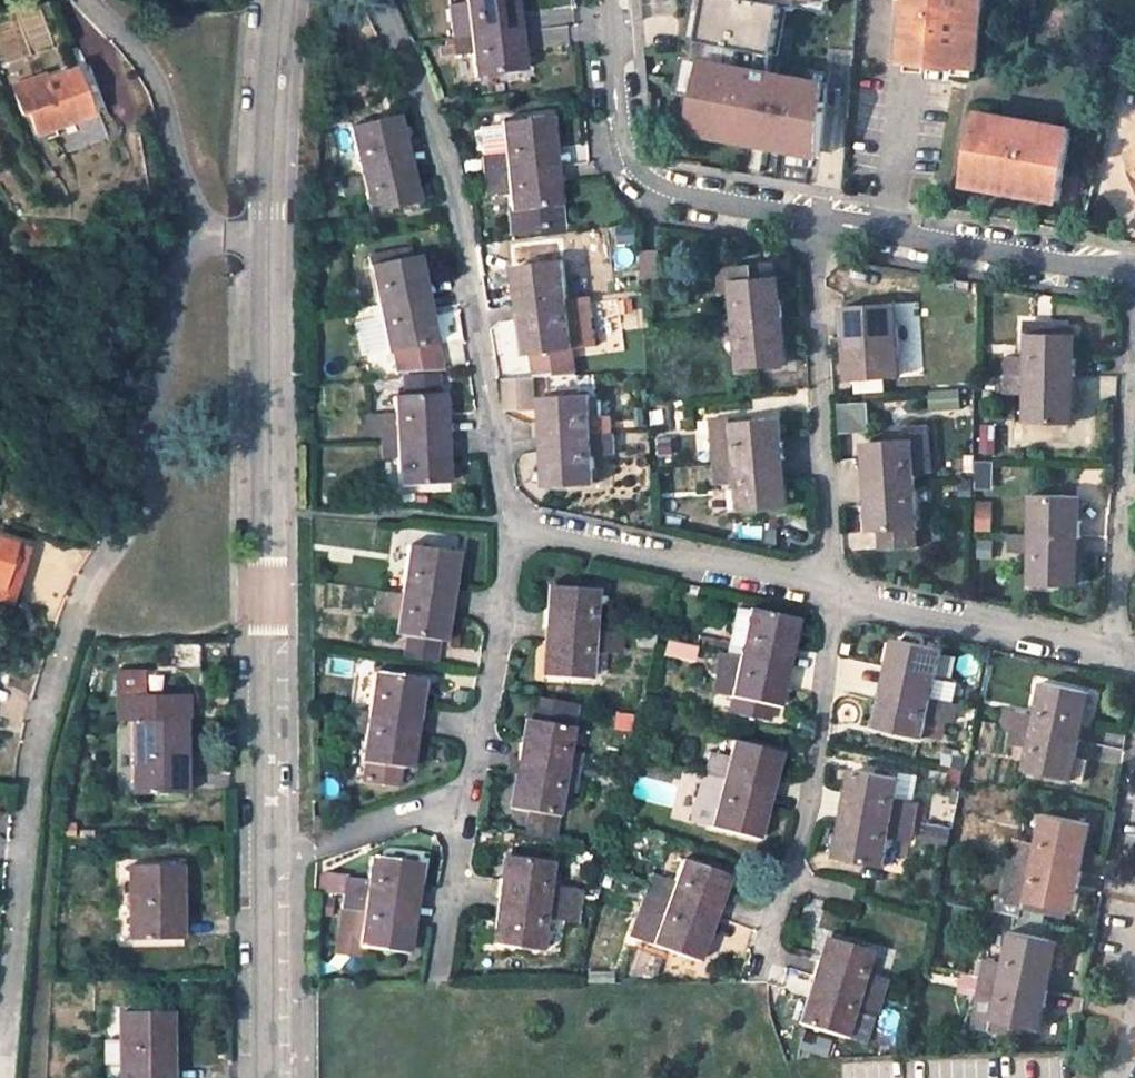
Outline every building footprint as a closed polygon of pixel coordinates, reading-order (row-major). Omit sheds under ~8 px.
[(520,30),(511,30),(507,0),(462,0),(463,3),(449,4),(453,38),(455,54),(469,53),(472,77),(516,71),(513,48),(522,47),(520,30)] [(511,30),(520,30),(516,0),(507,0),(511,30)] [(687,37),(699,40),(706,0),(694,0),(687,37)] [(699,40),(696,58),(771,72),(775,54),(785,0),(706,0),(699,40)] [(775,54),(780,55),(790,4),(828,12),(831,0),(785,0),(775,54)] [(976,68),(982,0),(909,0),(904,62),(976,68)] [(525,70),(522,47),(513,48),(516,71),(525,70)] [(687,94),(683,114),(695,117),(702,81),(692,79),(696,58),(683,56),(676,92),(687,94)] [(771,72),(696,58),(692,79),(702,81),(695,117),(693,131),(766,145),(768,136),(822,146),(828,83),(771,72)] [(87,68),(73,73),(89,113),(102,108),(87,68)] [(39,131),(89,113),(73,73),(44,83),(43,79),(16,88),(26,113),(31,111),(39,131)] [(977,111),(976,117),(993,120),(994,114),(977,111)] [(1055,125),(994,114),(993,120),(976,117),(964,183),(1060,199),(1072,134),(1055,131),(1055,125)] [(392,118),(402,162),(409,161),(399,116),(392,118)] [(409,161),(402,162),(392,118),(348,128),(359,174),(339,179),(343,196),(363,191),(368,214),(412,204),(406,181),(413,179),(409,161)] [(510,230),(555,226),(553,206),(551,206),(549,183),(556,182),(554,164),(547,165),(542,119),(498,124),(501,155),(480,158),(482,172),(485,193),(505,192),(510,230)] [(542,119),(547,165),(554,164),(549,119),(542,119)] [(1055,125),(1055,131),(1072,134),(1073,128),(1055,125)] [(768,136),(766,145),(822,156),(822,146),(768,136)] [(1127,154),(1134,168),(1134,149),(1127,154)] [(418,202),(413,179),(406,181),(412,204),(418,202)] [(549,183),(551,206),(553,206),(559,206),(556,182),(549,183)] [(387,251),(389,260),(411,257),(409,247),(387,251)] [(658,249),(639,251),(641,280),(660,279),(658,249)] [(424,279),(416,280),(411,257),(389,260),(387,251),(367,254),(377,306),(386,352),(393,351),(429,343),(420,298),(427,297),(424,279)] [(411,257),(416,280),(424,279),(419,255),(411,257)] [(517,307),(525,306),(530,352),(533,375),(577,372),(575,354),(595,351),(589,299),(569,301),(564,259),(520,265),(523,289),(515,289),(517,307)] [(756,262),(749,263),(751,277),(758,277),(757,270),(756,262)] [(782,364),(778,317),(785,316),(783,298),(776,299),(775,275),(758,277),(751,277),(749,263),(728,265),(733,321),(738,368),(782,364)] [(515,289),(523,289),(520,265),(513,266),(515,289)] [(781,275),(781,268),(757,270),(758,277),(775,275),(781,275)] [(781,275),(775,275),(776,299),(783,298),(781,275)] [(435,342),(437,342),(427,297),(420,298),(429,343),(435,342)] [(850,380),(894,376),(890,303),(844,306),(850,380)] [(896,303),(890,303),(894,376),(901,375),(896,303)] [(530,352),(525,306),(517,307),(522,353),(530,352)] [(785,316),(778,317),(782,364),(789,363),(785,316)] [(1068,423),(1069,377),(1077,377),(1077,359),(1070,359),(1070,335),(1048,334),(1048,323),(1027,322),(1026,359),(1004,359),(1004,375),(1026,376),(1025,422),(1068,423)] [(1048,323),(1048,334),(1070,335),(1071,323),(1048,323)] [(903,329),(905,374),(926,373),(923,328),(903,329)] [(429,343),(393,351),(398,378),(403,378),(435,374),(440,373),(435,342),(429,343)] [(377,374),(388,373),(387,362),(375,363),(377,374)] [(441,484),(439,437),(446,437),(445,420),(438,420),(436,395),(435,374),(403,378),(404,398),(392,398),(393,418),(379,419),(380,440),(381,458),(394,458),(395,486),(441,484)] [(1077,377),(1069,377),(1068,423),(1076,424),(1077,377)] [(503,409),(535,407),(534,379),(503,380),(503,409)] [(438,420),(445,420),(444,395),(436,395),(438,420)] [(541,439),(549,439),(552,485),(595,482),(594,455),(614,454),(613,436),(612,417),(597,417),(592,417),(591,395),(546,397),(548,421),(540,422),(534,422),(535,439),(541,439)] [(548,421),(546,397),(539,398),(540,422),(548,421)] [(775,418),(776,442),(784,441),(782,417),(775,418)] [(710,428),(730,427),(729,422),(729,418),(709,419),(710,428)] [(729,422),(730,427),(710,428),(714,465),(715,483),(735,481),(739,510),(782,506),(778,460),(785,460),(784,441),(776,442),(775,418),(729,422)] [(441,484),(448,483),(446,437),(439,437),(441,484)] [(552,485),(549,439),(541,439),(543,485),(552,485)] [(918,547),(917,528),(921,528),(918,481),(915,440),(870,443),(872,467),(865,467),(866,485),(873,484),(876,530),(887,530),(888,548),(918,547)] [(863,443),(865,467),(872,467),(870,443),(863,443)] [(785,460),(778,460),(782,506),(790,506),(785,460)] [(876,530),(873,484),(866,485),(869,531),(876,530)] [(1074,585),(1074,539),(1082,539),(1082,522),(1075,522),(1075,497),(1030,496),(1030,538),(1009,538),(1009,551),(1029,552),(1029,585),(1074,585)] [(887,530),(876,530),(878,548),(888,548),(887,530)] [(1082,539),(1074,539),(1074,585),(1081,585),(1082,539)] [(13,544),(0,540),(0,583),(13,544)] [(0,583),(0,585),(13,589),(27,549),(13,544),(0,583)] [(447,616),(450,600),(443,599),(450,552),(405,546),(399,593),(378,589),(376,610),(396,613),(393,634),(404,635),(402,650),(436,655),(438,640),(436,640),(440,615),(447,616)] [(450,552),(443,599),(450,600),(457,554),(450,552)] [(0,585),(0,600),(8,602),(13,589),(0,585)] [(551,586),(548,633),(541,633),(540,651),(547,651),(546,676),(590,678),(591,653),(593,636),(596,589),(551,586)] [(541,633),(548,633),(551,586),(544,586),(541,633)] [(714,670),(717,670),(732,674),(728,694),(772,704),(777,681),(783,683),(787,665),(780,664),(790,618),(746,608),(745,611),(736,655),(725,652),(718,650),(714,670)] [(736,655),(745,611),(733,608),(727,641),(725,652),(736,655)] [(440,615),(436,640),(438,640),(443,641),(447,616),(440,615)] [(790,618),(780,664),(787,665),(797,620),(790,618)] [(653,635),(637,634),(636,638),(636,646),(652,647),(653,635)] [(718,650),(725,652),(727,641),(695,634),(693,644),(718,650)] [(624,637),(593,636),(591,653),(623,655),(624,637)] [(692,644),(671,640),(668,651),(689,656),(692,644)] [(883,684),(890,686),(900,641),(893,640),(883,684)] [(900,641),(890,686),(883,684),(879,701),(886,703),(881,727),(923,737),(927,716),(953,722),(958,703),(932,696),(942,651),(900,641)] [(435,661),(436,655),(402,650),(401,657),(435,661)] [(546,676),(547,651),(540,651),(539,675),(546,676)] [(728,694),(732,674),(717,670),(713,690),(728,694)] [(116,671),(116,695),(143,695),(143,671),(116,671)] [(404,768),(410,721),(418,722),(420,704),(413,703),(416,679),(372,673),(366,713),(338,709),(335,729),(363,734),(359,762),(367,763),(366,778),(398,782),(400,768),(404,768)] [(416,679),(413,703),(420,704),(424,680),(416,679)] [(779,706),(783,683),(777,681),(772,704),(779,706)] [(1084,783),(1092,741),(1083,740),(1077,738),(1085,693),(1042,684),(1035,716),(1014,711),(1011,725),(1008,740),(1030,745),(1024,770),(1084,783)] [(453,686),(450,700),(464,703),(467,689),(453,686)] [(178,793),(176,721),(183,720),(183,693),(143,695),(116,695),(116,721),(132,721),(132,794),(178,793)] [(1085,693),(1077,738),(1083,740),(1093,695),(1085,693)] [(559,803),(561,792),(576,794),(580,771),(582,758),(567,756),(573,727),(561,726),(565,702),(536,697),(531,720),(530,720),(525,744),(518,743),(518,747),(515,760),(510,759),(507,775),(512,776),(518,777),(513,808),(529,810),(525,834),(553,838),(557,816),(559,803)] [(881,727),(886,703),(879,701),(874,726),(881,727)] [(577,704),(565,702),(561,726),(573,727),(577,704)] [(1014,711),(1003,708),(1000,723),(1011,725),(1014,711)] [(518,743),(525,744),(530,720),(523,719),(518,743)] [(418,722),(410,721),(404,768),(410,768),(418,722)] [(709,825),(751,837),(762,794),(770,796),(774,777),(767,775),(773,752),(731,741),(730,747),(718,744),(714,756),(703,754),(698,776),(701,776),(721,781),(718,791),(709,825)] [(773,752),(767,775),(774,777),(780,754),(773,752)] [(846,793),(853,794),(858,770),(851,769),(846,793)] [(843,810),(850,811),(842,858),(885,866),(891,834),(910,837),(913,822),(922,774),(903,771),(902,778),(858,770),(853,794),(846,793),(843,810)] [(513,808),(518,777),(512,776),(506,807),(513,808)] [(721,781),(701,776),(698,786),(718,791),(721,781)] [(718,791),(698,786),(689,820),(709,825),(718,791)] [(576,794),(561,792),(559,803),(573,805),(576,794)] [(758,839),(770,796),(762,794),(751,837),(758,839)] [(842,858),(850,811),(843,810),(835,856),(842,858)] [(1084,870),(1077,869),(1086,823),(1043,814),(1036,845),(1014,841),(1012,855),(1004,895),(1026,900),(1024,908),(1047,913),(1048,905),(1068,909),(1069,910),(1074,886),(1080,887),(1084,870)] [(1086,823),(1077,869),(1084,870),(1093,824),(1086,823)] [(357,944),(401,950),(408,905),(415,906),(418,888),(411,888),(414,862),(370,857),(366,881),(345,878),(345,875),(325,872),(313,879),(313,891),(343,896),(341,909),(346,910),(362,912),(357,944)] [(497,880),(505,881),(508,858),(500,857),(497,880)] [(495,898),(502,899),(496,944),(540,950),(545,917),(577,921),(579,909),(581,889),(550,884),(553,864),(508,858),(505,881),(497,880),(495,898)] [(691,959),(707,915),(714,917),(720,901),(713,898),(721,876),(679,861),(671,883),(649,876),(644,891),(639,907),(660,914),(649,945),(691,959)] [(414,862),(411,888),(418,888),(421,864),(414,862)] [(129,939),(175,938),(174,865),(129,866),(129,939)] [(721,876),(713,898),(720,901),(728,879),(721,876)] [(1080,887),(1074,886),(1069,910),(1075,911),(1080,887)] [(496,944),(502,899),(495,898),(489,943),(496,944)] [(401,950),(408,951),(415,906),(408,905),(401,950)] [(1067,917),(1068,909),(1048,905),(1047,913),(1067,917)] [(357,944),(362,912),(346,910),(339,953),(355,955),(357,944)] [(714,917),(707,915),(691,959),(698,961),(714,917)] [(1046,1006),(1050,988),(1043,986),(1048,966),(1054,967),(1062,968),(1067,945),(1009,932),(1003,961),(977,957),(975,973),(980,974),(977,991),(996,995),(991,1020),(1004,1022),(1015,1025),(1035,1029),(1040,1004),(1046,1006)] [(814,961),(821,963),(828,940),(821,937),(814,961)] [(809,977),(817,980),(803,1024),(845,1037),(855,1007),(874,1013),(879,998),(884,982),(864,975),(870,953),(828,940),(821,963),(814,961),(809,977)] [(1048,966),(1043,986),(1050,988),(1054,967),(1048,966)] [(803,1024),(817,980),(809,977),(796,1022),(803,1024)] [(1041,1030),(1046,1006),(1040,1004),(1035,1029),(1041,1030)] [(164,1012),(119,1012),(119,1077),(165,1077),(164,1012)] [(1015,1025),(1004,1022),(1002,1033),(1013,1035),(1015,1025)]
